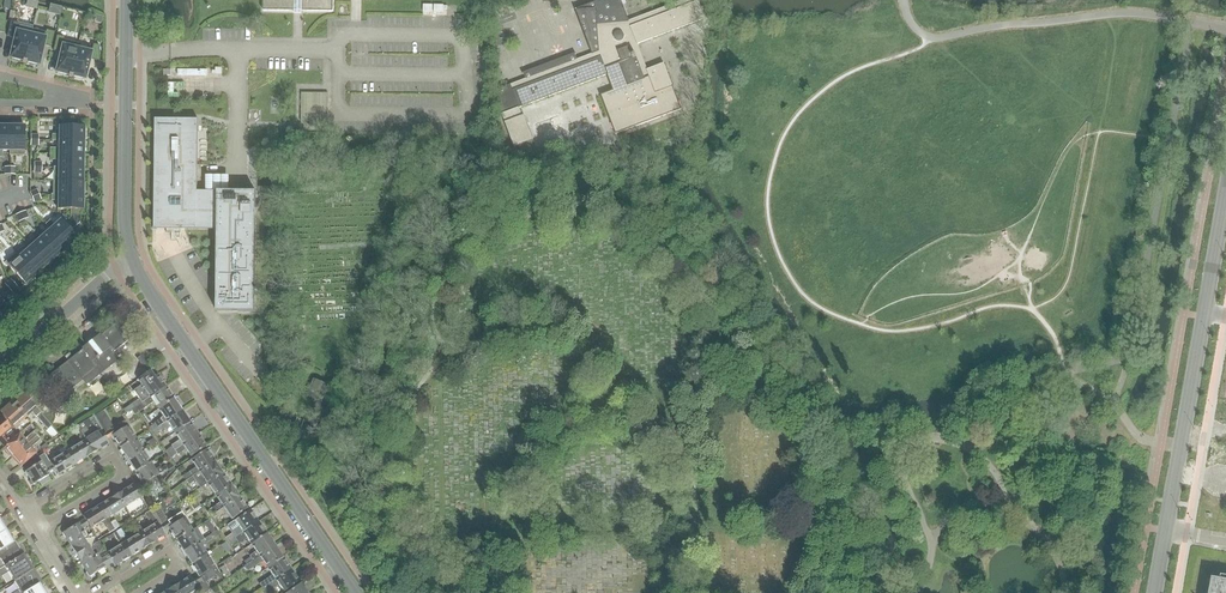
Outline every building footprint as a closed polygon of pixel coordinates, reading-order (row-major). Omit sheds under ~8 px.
[(293,11),(333,11),(333,0),(263,0),(263,10),(293,11)] [(664,63),(647,70),(637,44),(704,19),(697,0),(684,0),(629,21),(621,0),(601,0),(575,10),(592,54),(577,60),(575,55),(576,54),(576,53),(523,73),(523,74),(524,74),(526,79),(511,85),(500,89),(502,114),(505,122),(514,147),(519,145),(523,155),(537,150),(533,140),(524,115),(522,115),(519,108),(519,107),(534,102),(542,99),(541,99),(556,93),(557,94),(564,91),(575,86),(607,75),(612,90),(600,95),(615,134),(681,109),(672,85),(664,63)] [(22,62),(24,63),(31,31),(17,28),(18,23),(10,21),(7,36),(14,38),(10,58),(22,61),(22,62)] [(24,63),(26,63),(26,62),(39,65),(44,45),(51,47),(55,32),(46,30),(46,32),(31,28),(31,31),(24,63)] [(68,77),(70,77),(77,46),(78,46),(79,43),(64,39),(64,37),(57,35),(53,50),(60,52),(56,72),(68,75),(68,77)] [(77,46),(70,77),(72,77),(72,76),(85,79),(90,59),(99,62),(99,45),(93,44),(92,49),(78,46),(77,46)] [(309,126),(319,126),(319,122),(328,122),(328,93),(301,92),(301,122),(309,122),(309,126)] [(155,175),(154,229),(157,229),(157,227),(184,227),(217,227),(217,230),(216,310),(216,311),(255,312),(255,281),(256,192),(228,191),(205,191),(197,191),(198,164),(198,126),(198,119),(157,119),(155,119),(155,175)] [(10,126),(0,125),(0,157),(2,157),(2,151),(9,151),(10,151),(10,126)] [(10,151),(9,151),(9,155),(24,156),(25,126),(10,126),(10,151)] [(57,140),(84,141),(84,127),(59,126),(59,135),(52,135),(52,141),(57,141),(57,140)] [(57,140),(57,141),(56,148),(50,148),(50,154),(83,154),(84,141),(57,140)] [(83,154),(50,154),(50,159),(56,160),(56,167),(56,168),(83,168),(83,154)] [(56,168),(56,167),(53,167),(53,181),(83,182),(83,181),(83,168),(56,168)] [(83,182),(53,181),(53,194),(53,195),(83,196),(83,182)] [(83,196),(53,195),(53,194),(51,194),(51,201),(57,201),(57,209),(70,210),(70,218),(80,222),(80,210),(83,210),(83,196)] [(48,228),(49,227),(67,248),(71,245),(72,246),(78,241),(76,239),(78,238),(71,231),(80,222),(70,218),(64,223),(61,219),(54,225),(50,220),(45,224),(48,228)] [(49,227),(48,228),(43,232),(41,230),(37,234),(57,257),(67,248),(49,227)] [(57,257),(37,234),(26,243),(46,266),(56,257),(57,257)] [(46,266),(26,243),(16,253),(36,275),(46,266)] [(16,253),(5,262),(25,284),(26,283),(27,285),(33,279),(32,278),(36,275),(16,253)] [(4,283),(8,288),(13,283),(9,278),(4,283)] [(13,283),(8,288),(12,292),(17,287),(13,283)] [(137,346),(118,321),(42,381),(38,384),(44,392),(48,388),(50,388),(51,387),(53,387),(55,387),(56,386),(58,387),(60,387),(61,387),(63,388),(65,388),(66,389),(68,390),(69,391),(82,381),(86,385),(118,360),(113,352),(128,340),(134,348),(137,346)] [(139,399),(123,410),(125,414),(131,410),(135,407),(165,386),(157,374),(154,376),(153,376),(150,372),(150,371),(138,379),(141,384),(141,385),(133,390),(139,399)] [(328,387),(327,386),(314,380),(307,394),(322,401),(328,387)] [(165,386),(135,407),(139,412),(153,402),(158,409),(173,398),(165,386)] [(59,434),(29,400),(22,392),(21,392),(22,393),(20,395),(19,394),(12,401),(13,402),(12,402),(26,418),(31,413),(35,418),(36,417),(47,429),(45,431),(52,439),(59,434)] [(154,424),(149,427),(152,431),(158,426),(166,421),(182,410),(173,398),(158,409),(163,416),(153,423),(154,424)] [(23,430),(19,425),(25,419),(11,403),(10,404),(10,403),(2,409),(3,410),(1,412),(0,411),(0,412),(19,433),(20,434),(23,430)] [(103,410),(95,415),(109,438),(112,435),(115,440),(120,448),(136,438),(128,425),(125,420),(114,427),(103,410)] [(166,421),(158,426),(161,430),(160,430),(161,431),(169,425),(174,433),(190,422),(182,410),(166,421)] [(0,416),(0,441),(5,447),(11,441),(5,435),(12,429),(3,419),(0,416)] [(109,443),(106,439),(100,430),(91,435),(87,428),(92,425),(88,419),(76,427),(83,440),(92,454),(109,443)] [(29,433),(33,429),(32,428),(34,426),(30,422),(28,424),(29,425),(25,429),(29,433)] [(179,439),(171,445),(172,446),(174,450),(198,434),(190,422),(174,433),(179,439)] [(158,426),(152,431),(154,434),(160,430),(161,430),(158,426)] [(24,439),(20,434),(19,433),(11,441),(5,447),(4,448),(10,455),(11,454),(13,456),(12,457),(13,457),(36,435),(33,432),(24,439)] [(198,434),(174,450),(177,454),(177,455),(186,449),(191,457),(201,450),(206,446),(198,434)] [(21,466),(26,462),(37,453),(31,447),(36,443),(39,445),(42,442),(36,435),(13,457),(15,459),(14,460),(20,467),(21,466)] [(120,448),(125,456),(127,460),(143,450),(136,438),(120,448)] [(150,446),(156,442),(153,438),(147,442),(150,446)] [(83,440),(66,451),(75,464),(92,454),(83,440)] [(43,451),(50,447),(47,442),(41,446),(43,451)] [(172,446),(165,451),(168,454),(174,450),(172,446)] [(206,449),(190,460),(196,469),(191,472),(190,472),(184,477),(186,481),(214,461),(206,449)] [(55,457),(49,461),(49,462),(54,470),(55,471),(57,475),(75,464),(66,451),(61,454),(59,450),(53,454),(55,457)] [(127,460),(129,464),(135,472),(151,463),(143,450),(127,460)] [(44,453),(38,457),(41,462),(25,471),(33,485),(55,471),(49,462),(49,461),(44,453)] [(194,480),(200,488),(200,489),(207,484),(223,473),(214,461),(186,481),(188,484),(194,480)] [(155,469),(151,463),(135,472),(139,480),(140,480),(141,482),(135,486),(136,488),(137,489),(141,497),(151,490),(152,490),(157,487),(158,482),(155,477),(162,473),(164,471),(160,466),(158,467),(155,469)] [(207,484),(215,496),(231,485),(223,473),(207,484)] [(141,497),(137,489),(136,488),(135,486),(134,484),(117,495),(124,508),(142,497),(141,497)] [(207,511),(210,516),(239,497),(231,485),(215,496),(219,503),(207,511)] [(117,495),(100,505),(108,518),(124,508),(117,495)] [(226,513),(231,520),(247,509),(239,497),(210,516),(214,521),(226,513)] [(165,510),(175,503),(171,498),(158,506),(162,512),(165,510)] [(194,510),(200,506),(201,506),(197,501),(190,505),(194,510)] [(86,521),(88,525),(91,529),(103,521),(108,531),(113,527),(110,522),(108,518),(100,505),(83,516),(85,519),(86,521)] [(176,540),(192,530),(185,517),(182,512),(170,519),(165,510),(162,512),(158,506),(150,511),(163,531),(169,527),(171,531),(172,532),(176,540)] [(250,510),(234,521),(239,528),(225,538),(228,542),(235,538),(242,533),(258,522),(250,510)] [(165,535),(163,531),(150,511),(144,514),(151,525),(140,532),(148,546),(165,535)] [(88,525),(86,521),(85,519),(63,533),(71,546),(84,538),(86,536),(83,531),(84,531),(82,529),(88,525)] [(113,527),(115,529),(119,526),(115,520),(110,522),(113,527)] [(239,544),(246,539),(250,545),(267,534),(258,522),(242,533),(235,538),(228,542),(231,546),(237,541),(239,544)] [(126,536),(121,529),(121,528),(116,531),(121,539),(126,536)] [(0,534),(0,551),(14,543),(13,541),(13,540),(11,536),(9,536),(6,530),(0,534)] [(176,540),(181,548),(184,552),(203,540),(200,535),(197,537),(192,530),(176,540)] [(121,539),(116,531),(112,534),(117,542),(121,539)] [(140,532),(123,543),(131,556),(148,546),(140,532)] [(255,552),(249,556),(250,557),(252,560),(253,561),(275,545),(267,534),(250,545),(255,552)] [(71,546),(82,564),(94,555),(98,553),(102,546),(99,542),(93,546),(94,547),(90,548),(84,538),(71,546)] [(203,540),(184,552),(186,556),(191,564),(208,554),(203,546),(206,544),(205,543),(203,540)] [(4,567),(4,566),(17,558),(22,555),(21,554),(21,552),(19,549),(17,548),(14,543),(0,551),(0,569),(4,567)] [(112,563),(114,567),(131,556),(123,543),(106,553),(111,561),(112,563)] [(246,564),(244,566),(245,567),(247,571),(262,561),(267,568),(283,557),(275,545),(253,561),(252,560),(246,564)] [(112,563),(111,561),(106,553),(102,546),(98,553),(94,555),(82,564),(90,577),(105,567),(112,563)] [(191,564),(195,571),(196,572),(199,576),(193,580),(193,581),(196,585),(198,584),(204,592),(205,592),(209,591),(210,590),(205,582),(219,574),(220,573),(215,566),(208,554),(191,564)] [(7,571),(12,580),(13,582),(27,573),(32,570),(31,569),(31,568),(29,566),(30,564),(28,561),(26,561),(22,555),(17,558),(4,566),(4,567),(0,569),(0,576),(7,571)] [(259,584),(263,589),(291,569),(283,557),(267,568),(271,575),(259,584)] [(225,565),(220,568),(226,578),(231,575),(225,565)] [(294,585),(299,581),(291,569),(263,589),(265,592),(267,592),(278,585),(283,592),(294,585)] [(32,570),(27,573),(13,582),(18,589),(12,592),(24,592),(39,584),(40,583),(36,578),(37,576),(35,573),(33,572),(32,570)] [(196,585),(193,581),(193,580),(190,576),(173,586),(177,592),(193,592),(198,590),(196,585)] [(1211,577),(1208,592),(1225,592),(1225,580),(1211,577)] [(296,587),(286,592),(307,592),(305,590),(306,588),(305,585),(302,585),(300,583),(296,587)] [(44,591),(44,589),(42,586),(40,585),(39,584),(24,592),(45,592),(44,591)]
